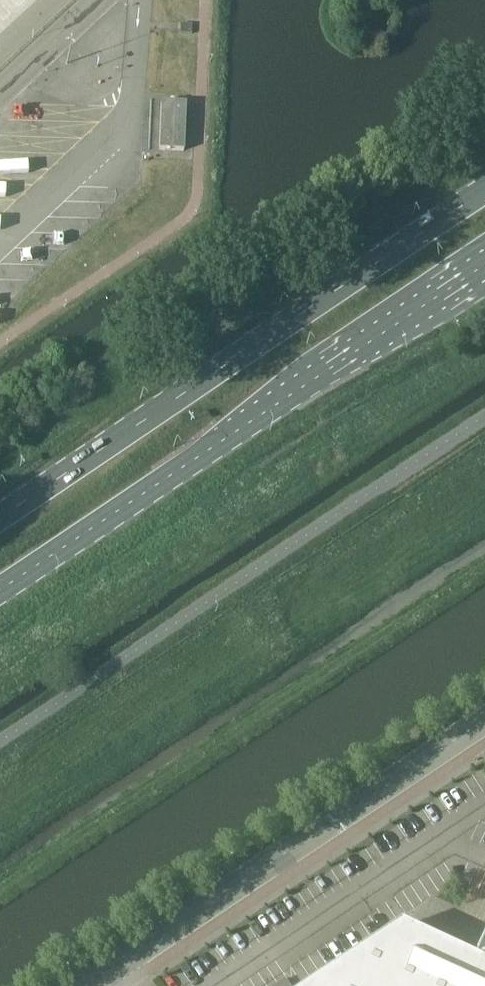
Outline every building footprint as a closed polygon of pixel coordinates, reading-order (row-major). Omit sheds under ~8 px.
[(179,23),(179,28),(179,33),(191,34),(191,24),(179,23)] [(183,151),(185,103),(161,102),(159,150),(183,151)] [(480,960),(405,925),(315,985),(484,985),(484,948),(480,960)]
